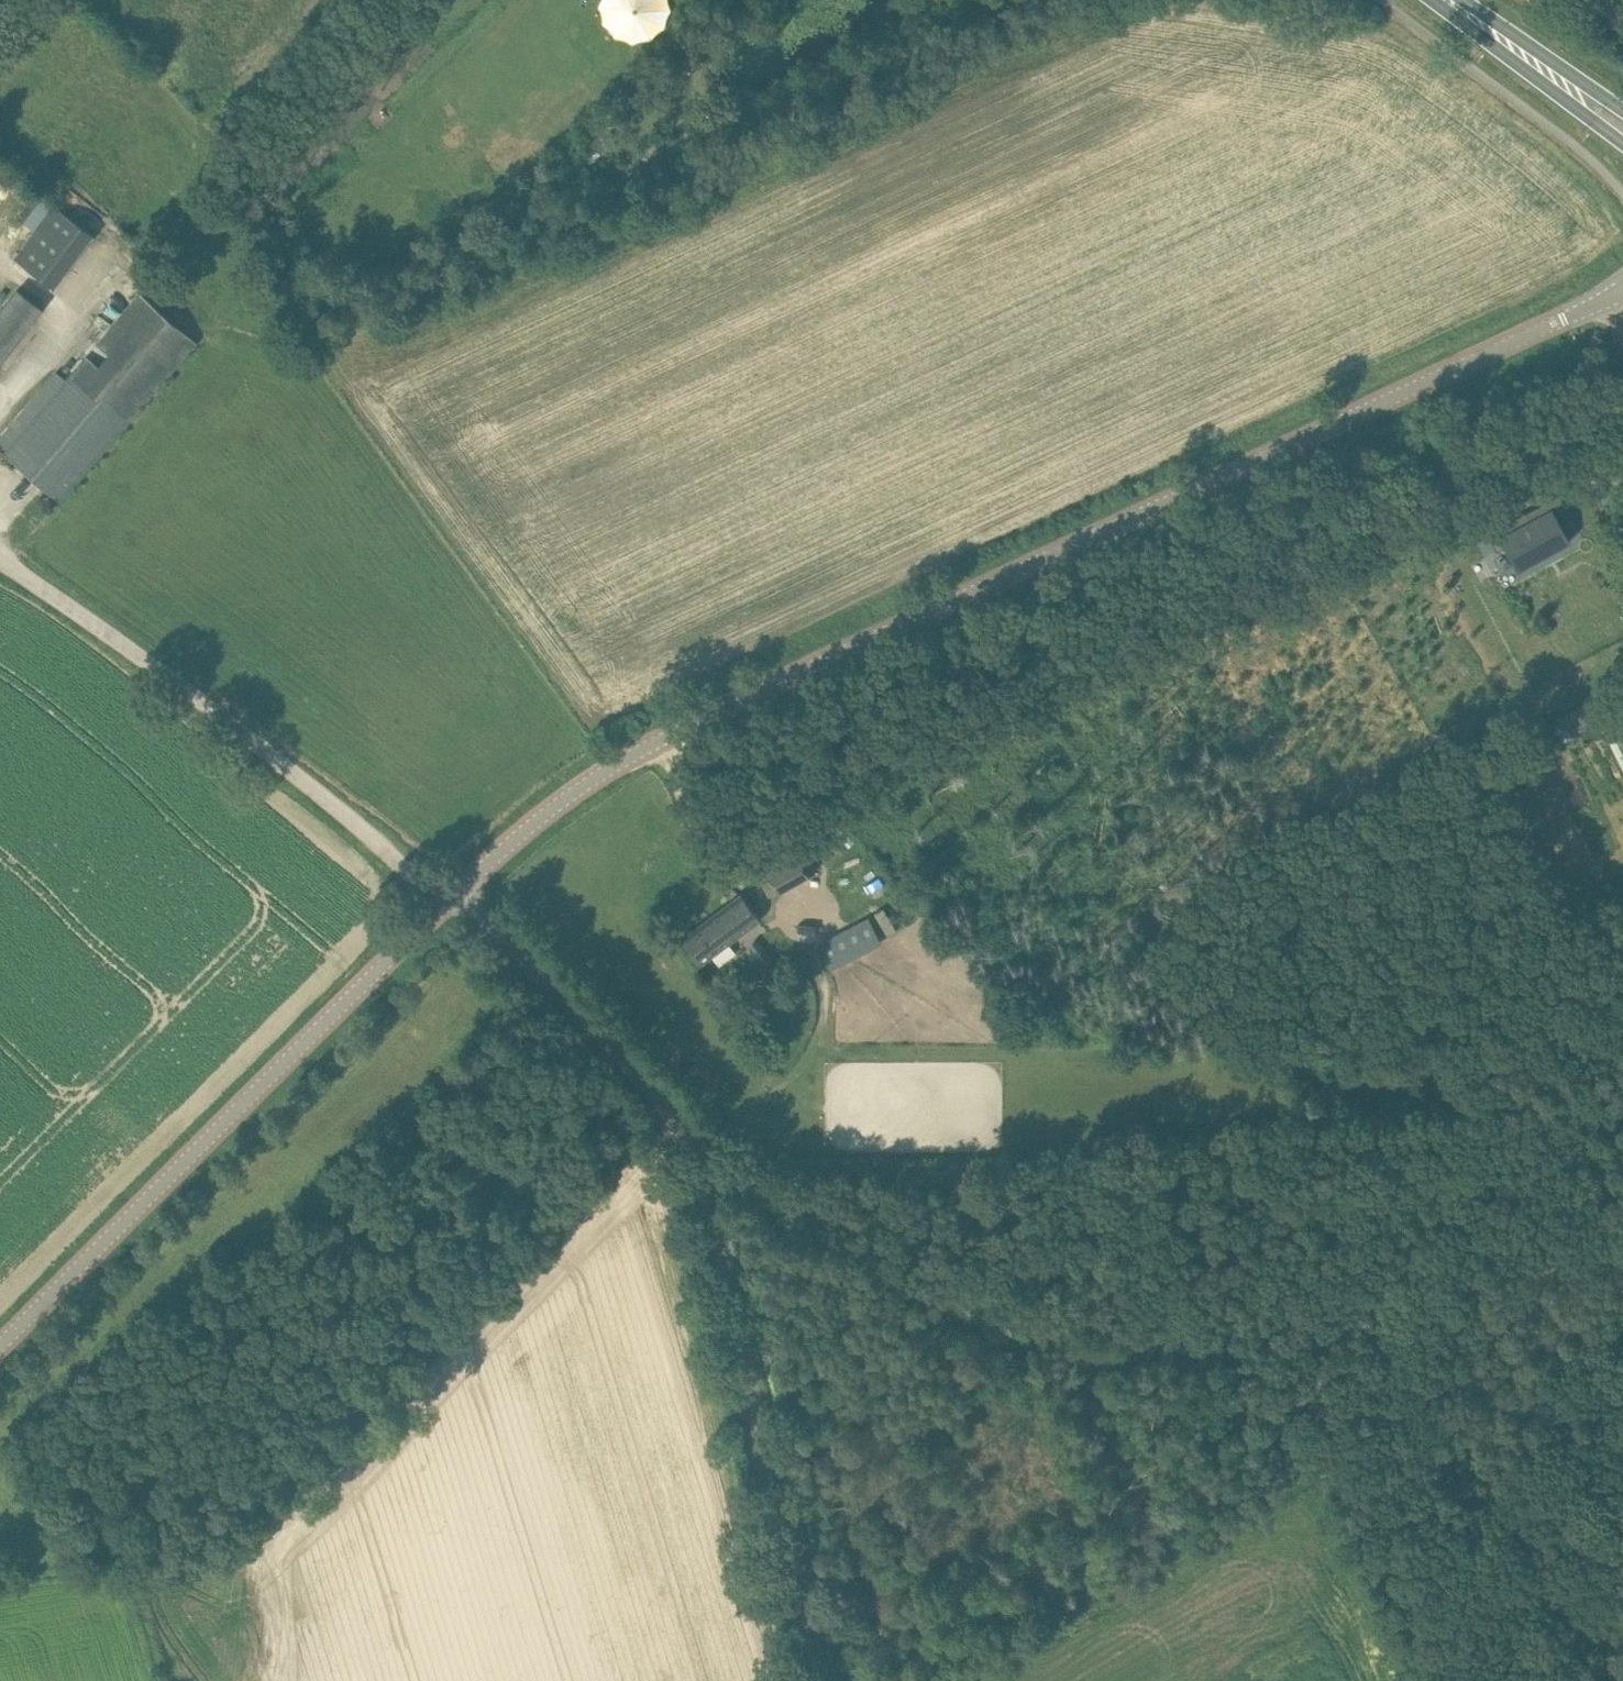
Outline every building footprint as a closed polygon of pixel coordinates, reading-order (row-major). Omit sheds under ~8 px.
[(664,149),(653,155),(659,166),(670,160),(664,149)] [(14,258),(55,287),(93,235),(52,206),(14,258)] [(18,287),(0,310),(0,363),(44,308),(18,287)] [(141,292),(97,343),(109,353),(98,366),(86,356),(4,452),(60,501),(197,341),(141,292)] [(1517,569),(1570,539),(1551,506),(1499,536),(1517,569)] [(802,841),(754,867),(769,894),(817,868),(802,841)] [(760,918),(755,911),(741,893),(682,938),(700,963),(760,918)] [(868,920),(821,944),(832,965),(879,941),(868,920)]
